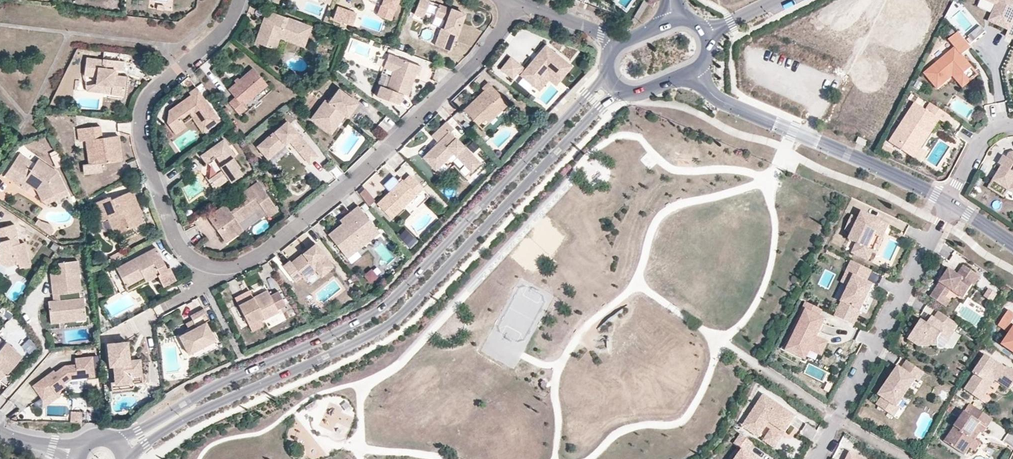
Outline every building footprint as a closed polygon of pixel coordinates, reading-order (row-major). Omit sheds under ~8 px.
[(398,0),(382,0),(379,8),(384,9),(381,17),(390,20),(398,0)] [(427,0),(419,0),(414,14),(423,17),(429,1),(427,0)] [(995,8),(989,21),(1009,30),(1006,36),(1012,40),(1012,0),(985,0),(996,5),(998,6),(996,9),(995,8)] [(464,14),(439,4),(435,16),(447,20),(444,29),(441,27),(435,46),(450,52),(464,14)] [(351,11),(337,6),(333,18),(347,23),(351,11)] [(311,26),(266,10),(260,28),(264,30),(259,44),(270,48),(273,42),(279,39),(279,38),(287,40),(304,46),(311,26)] [(264,30),(260,28),(254,42),(259,44),(264,30)] [(962,54),(971,46),(959,31),(949,39),(955,46),(924,72),(937,88),(953,75),(957,79),(964,72),(972,66),(962,54)] [(275,49),(279,39),(273,42),(270,48),(275,49)] [(571,66),(545,44),(537,54),(540,57),(536,61),(533,59),(525,69),(520,75),(534,86),(547,71),(559,80),(571,66)] [(408,96),(415,78),(412,77),(413,74),(416,75),(418,75),(422,67),(388,54),(383,68),(393,71),(387,88),(381,86),(377,96),(399,104),(402,94),(408,96)] [(522,66),(510,56),(500,69),(512,78),(517,73),(522,66)] [(124,61),(103,58),(103,60),(86,58),(84,75),(97,76),(96,84),(106,85),(112,86),(111,94),(124,95),(126,77),(114,75),(112,72),(112,69),(115,70),(123,71),(124,61)] [(253,68),(228,90),(235,98),(229,103),(239,115),(246,109),(243,106),(268,85),(253,68)] [(964,72),(957,79),(963,87),(971,80),(964,72)] [(517,76),(513,80),(535,96),(538,92),(517,76)] [(508,103),(487,82),(481,88),(486,93),(478,100),(476,97),(463,109),(477,124),(498,105),(502,109),(508,103)] [(219,120),(196,87),(189,92),(191,95),(192,96),(183,103),(181,101),(169,110),(167,123),(173,131),(184,123),(192,117),(202,132),(219,120)] [(486,93),(484,90),(476,97),(478,100),(486,93)] [(325,100),(310,119),(330,134),(338,123),(345,128),(351,121),(353,122),(364,108),(345,93),(335,107),(325,100)] [(192,96),(191,95),(181,101),(183,103),(192,96)] [(950,115),(931,102),(927,109),(916,102),(890,141),(915,157),(922,147),(916,143),(934,114),(940,119),(946,122),(950,115)] [(498,105),(477,124),(481,128),(502,109),(498,105)] [(916,143),(922,147),(940,119),(934,114),(916,143)] [(291,144),(299,136),(285,120),(255,146),(266,159),(283,144),(282,141),(286,138),(290,144),(291,144)] [(479,162),(450,132),(453,128),(446,121),(432,136),(438,142),(423,157),(435,169),(453,152),(471,170),(479,162)] [(186,126),(184,123),(173,131),(175,134),(186,126)] [(336,139),(345,128),(338,123),(330,134),(336,139)] [(99,126),(76,129),(78,142),(86,141),(92,140),(95,164),(100,163),(121,160),(118,135),(107,137),(107,140),(104,140),(101,138),(99,126)] [(857,140),(866,145),(868,140),(860,135),(857,140)] [(306,144),(299,136),(291,144),(297,151),(306,144)] [(229,147),(223,138),(200,155),(205,162),(215,155),(216,157),(221,165),(224,168),(222,169),(207,180),(214,189),(228,179),(230,177),(233,180),(242,174),(238,168),(239,167),(233,157),(232,157),(231,158),(225,150),(229,147)] [(95,164),(92,140),(86,141),(89,165),(95,164)] [(308,164),(316,157),(306,144),(297,151),(308,164)] [(235,156),(229,147),(225,150),(231,158),(232,157),(233,157),(235,156)] [(215,155),(205,162),(206,163),(216,157),(215,155)] [(1012,159),(1008,156),(1005,155),(1000,163),(1003,165),(995,179),(1009,188),(1012,183),(1012,159)] [(15,158),(3,176),(18,186),(25,177),(31,182),(39,187),(45,199),(64,190),(56,172),(37,159),(30,169),(15,158)] [(100,163),(95,164),(89,165),(82,166),(83,173),(101,171),(100,163)] [(143,177),(140,170),(130,175),(134,182),(143,177)] [(423,188),(409,174),(403,180),(402,179),(390,191),(376,203),(391,218),(423,188)] [(388,189),(390,191),(402,179),(400,177),(388,189)] [(1009,188),(995,179),(990,187),(1005,196),(1009,188)] [(31,182),(28,186),(35,190),(40,201),(45,199),(39,187),(31,182)] [(277,209),(258,182),(241,193),(245,200),(230,211),(225,204),(207,217),(213,224),(216,222),(220,228),(217,230),(225,242),(243,229),(238,222),(261,206),(268,216),(277,209)] [(375,201),(365,189),(359,194),(369,206),(375,201)] [(138,205),(132,190),(111,199),(110,196),(92,203),(99,222),(108,218),(114,234),(143,222),(140,216),(136,206),(138,205)] [(380,232),(358,205),(350,212),(352,215),(342,223),(329,234),(344,253),(358,241),(362,246),(380,232)] [(852,214),(845,229),(853,232),(849,239),(857,242),(852,252),(869,260),(874,249),(869,247),(882,220),(863,211),(859,217),(852,214)] [(352,215),(350,212),(340,220),(342,223),(352,215)] [(889,223),(882,220),(869,247),(874,249),(877,251),(889,223)] [(12,222),(0,225),(0,263),(4,265),(16,262),(17,266),(28,263),(22,240),(17,242),(12,222)] [(398,236),(407,246),(415,238),(406,228),(398,236)] [(333,268),(313,241),(306,247),(309,251),(307,253),(305,251),(302,253),(291,262),(289,260),(282,266),(295,282),(302,276),(300,275),(311,265),(315,270),(321,277),(333,268)] [(362,246),(358,241),(344,253),(348,258),(362,246)] [(167,269),(156,247),(115,269),(124,287),(142,278),(145,282),(157,275),(163,286),(175,280),(169,268),(167,269)] [(121,250),(109,256),(110,258),(107,260),(109,263),(124,256),(121,250)] [(78,289),(75,259),(58,261),(59,270),(48,272),(50,293),(56,292),(57,298),(51,298),(46,299),(48,317),(66,316),(65,311),(82,309),(80,289),(78,289)] [(861,310),(874,284),(867,280),(873,269),(852,259),(847,271),(854,275),(849,285),(842,301),(861,310)] [(981,275),(964,264),(958,273),(950,267),(944,276),(946,277),(944,280),(942,279),(931,295),(931,296),(941,303),(951,288),(964,297),(973,284),(974,285),(981,275)] [(300,275),(302,276),(304,279),(315,270),(311,265),(300,275)] [(372,283),(378,278),(373,271),(366,277),(372,283)] [(849,285),(854,275),(847,271),(842,281),(849,285)] [(999,293),(990,288),(985,296),(993,301),(999,293)] [(255,299),(269,292),(267,289),(253,297),(255,299)] [(255,299),(253,297),(238,304),(248,324),(262,316),(264,319),(278,312),(277,309),(285,305),(278,291),(270,295),(269,292),(255,299)] [(861,310),(842,301),(835,315),(855,324),(861,310)] [(818,316),(822,309),(807,302),(803,309),(818,316)] [(215,339),(205,321),(209,320),(203,308),(190,315),(192,320),(196,326),(189,330),(179,335),(188,353),(215,339)] [(83,317),(82,309),(65,311),(66,316),(48,317),(48,321),(66,319),(83,317)] [(825,319),(828,312),(822,309),(818,316),(825,319)] [(1004,344),(1012,350),(1012,323),(1012,322),(1012,321),(1012,312),(1009,310),(999,324),(1011,333),(1004,344)] [(935,317),(933,316),(930,320),(926,318),(925,320),(922,319),(909,338),(919,345),(938,345),(938,338),(942,332),(950,338),(955,331),(954,330),(958,323),(939,311),(935,317)] [(813,335),(820,321),(802,312),(799,318),(784,349),(802,357),(807,347),(811,349),(822,354),(828,342),(816,337),(813,335)] [(196,326),(192,320),(186,323),(189,330),(196,326)] [(816,337),(823,323),(820,321),(813,335),(816,337)] [(3,339),(0,343),(0,370),(3,372),(19,354),(3,339)] [(127,342),(107,344),(109,366),(112,366),(114,382),(117,384),(128,384),(130,381),(130,377),(141,376),(140,364),(129,365),(127,342)] [(806,359),(811,349),(807,347),(802,357),(806,359)] [(90,354),(73,355),(73,362),(62,363),(53,369),(50,372),(48,370),(31,383),(40,396),(51,387),(53,390),(63,383),(61,380),(68,376),(92,373),(90,354)] [(987,354),(975,372),(977,374),(966,389),(979,397),(988,384),(990,386),(996,378),(1011,388),(1012,384),(1012,369),(1008,365),(1007,367),(987,354)] [(926,372),(908,360),(903,368),(900,366),(892,377),(895,379),(890,385),(888,383),(881,394),(884,396),(878,404),(896,416),(901,407),(899,405),(917,377),(921,380),(926,372)] [(921,380),(917,377),(899,405),(901,407),(896,416),(899,418),(924,382),(921,380)] [(797,415),(766,394),(744,425),(760,436),(769,423),(766,421),(768,418),(771,420),(787,431),(797,415)] [(961,451),(972,436),(969,434),(974,427),(980,430),(979,430),(981,431),(986,425),(988,426),(994,418),(975,406),(970,413),(966,410),(945,441),(961,451)] [(70,411),(70,422),(82,422),(82,411),(70,411)] [(979,430),(980,430),(974,427),(969,434),(972,436),(961,451),(966,455),(976,439),(974,438),(979,430)] [(776,446),(783,436),(773,429),(766,439),(776,446)] [(742,433),(736,442),(744,449),(737,458),(760,458),(752,454),(751,455),(749,454),(750,452),(748,451),(755,441),(742,433)]
